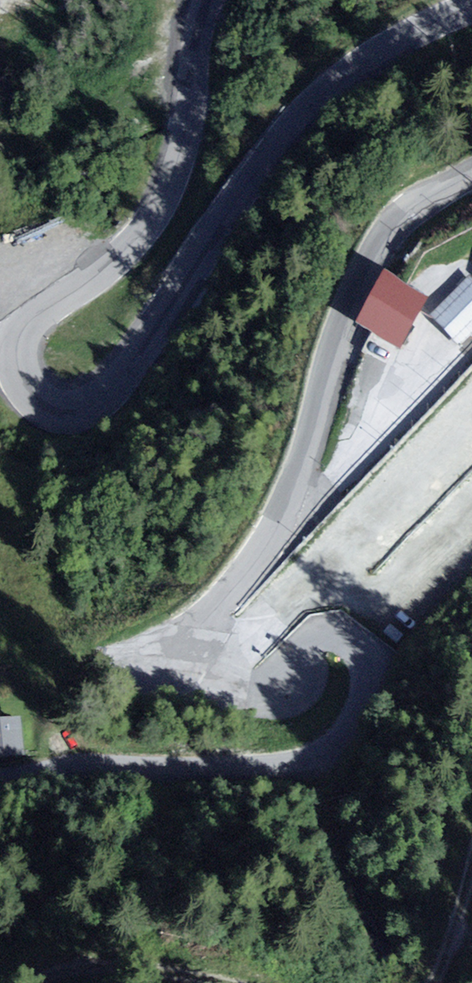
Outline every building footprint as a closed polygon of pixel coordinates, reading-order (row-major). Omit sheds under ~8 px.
[(353,321),(399,348),(430,296),(384,269),(353,321)] [(471,342),(471,277),(470,274),(429,316),(464,350),(471,342)] [(0,724),(0,765),(28,759),(21,721),(0,724)]
